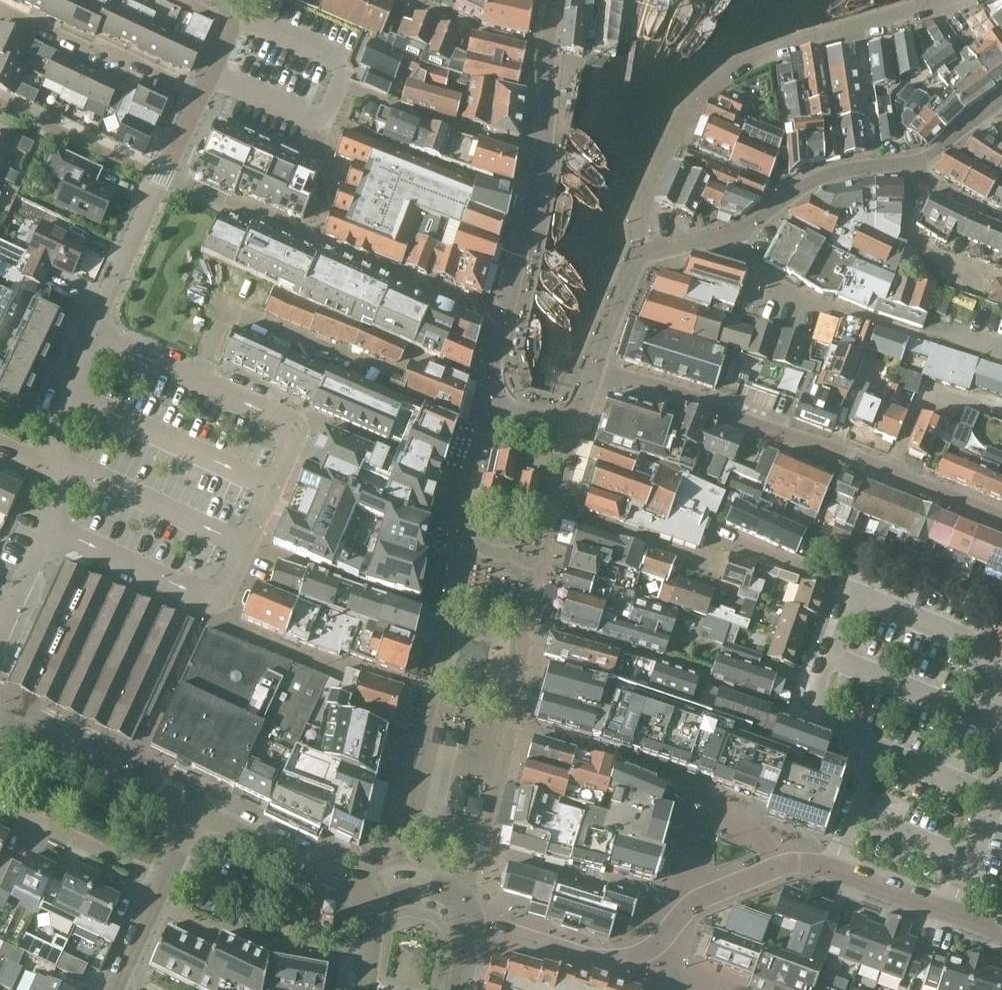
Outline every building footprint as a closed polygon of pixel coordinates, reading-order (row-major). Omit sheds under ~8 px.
[(64,23),(74,0),(37,0),(33,7),(43,12),(42,13),(64,23)] [(98,31),(97,30),(109,5),(110,5),(111,3),(106,0),(98,0),(94,7),(79,0),(74,0),(64,23),(85,33),(85,31),(96,36),(98,31)] [(496,85),(519,89),(528,46),(473,34),(468,56),(453,50),(460,32),(438,24),(438,23),(417,14),(414,24),(405,20),(398,38),(391,35),(390,38),(383,35),(397,3),(389,0),(325,0),(320,11),(375,35),(372,41),(373,41),(373,42),(406,57),(431,68),(449,73),(473,81),(473,80),(496,85)] [(454,11),(459,0),(441,0),(445,2),(443,6),(454,11)] [(454,11),(482,26),(528,36),(533,4),(507,0),(459,0),(454,11)] [(594,0),(568,0),(566,15),(562,52),(584,54),(586,41),(596,42),(598,18),(592,17),(594,0)] [(120,39),(129,43),(145,9),(127,1),(122,11),(110,5),(109,5),(97,30),(98,31),(119,40),(120,39)] [(138,49),(159,59),(171,34),(152,25),(157,15),(145,9),(129,43),(139,47),(138,49)] [(171,34),(159,59),(180,69),(181,67),(191,72),(213,23),(194,15),(187,29),(195,32),(190,43),(171,34)] [(1001,32),(1001,34),(1001,17),(994,22),(1001,32)] [(939,74),(940,75),(946,70),(945,69),(957,61),(944,43),(945,42),(940,33),(936,29),(932,22),(924,24),(928,33),(938,47),(921,60),(935,77),(939,74)] [(19,67),(20,66),(26,51),(39,57),(44,46),(31,41),(31,40),(0,26),(0,58),(19,67)] [(967,50),(994,89),(1001,84),(1001,34),(1001,32),(983,44),(970,53),(967,49),(967,50)] [(897,41),(903,78),(920,71),(914,38),(897,41)] [(366,87),(388,96),(401,68),(406,57),(373,42),(372,44),(368,44),(365,51),(367,54),(362,67),(373,72),(366,87)] [(871,44),(876,86),(896,84),(891,42),(871,44)] [(834,100),(862,95),(855,47),(828,52),(834,100)] [(802,53),(802,57),(808,105),(812,105),(814,124),(829,123),(824,85),(826,85),(822,50),(802,53)] [(940,75),(934,80),(950,91),(963,111),(994,89),(967,50),(960,55),(967,65),(951,77),(946,70),(940,75)] [(61,99),(72,105),(88,71),(79,67),(79,65),(58,55),(46,80),(65,89),(61,99)] [(445,92),(425,88),(431,68),(406,57),(401,68),(414,74),(410,82),(409,82),(403,103),(436,114),(456,119),(461,97),(445,92)] [(784,89),(789,127),(814,124),(812,105),(808,105),(802,57),(791,59),(795,88),(784,89)] [(0,58),(0,89),(14,95),(34,105),(40,93),(20,84),(27,69),(20,66),(19,67),(0,58)] [(448,80),(471,88),(473,81),(449,73),(431,68),(425,88),(445,92),(448,80)] [(88,71),(72,105),(84,110),(89,100),(108,109),(112,103),(117,92),(120,84),(99,74),(98,76),(88,71)] [(125,96),(117,92),(112,103),(154,123),(158,116),(161,117),(173,93),(145,80),(140,91),(125,96)] [(463,121),(487,127),(490,111),(494,112),(496,85),(473,80),(473,81),(471,88),(468,102),(463,121)] [(490,111),(487,127),(490,132),(520,139),(525,92),(519,91),(519,89),(496,85),(494,112),(490,111)] [(908,130),(929,147),(945,131),(931,117),(931,118),(927,114),(929,111),(929,110),(934,104),(932,103),(915,89),(914,91),(919,95),(907,111),(908,112),(903,119),(904,127),(908,130)] [(703,118),(711,121),(732,130),(733,129),(739,115),(740,116),(749,96),(738,90),(734,99),(724,95),(717,105),(710,102),(703,118)] [(936,99),(932,103),(934,104),(929,110),(929,111),(927,114),(931,118),(931,117),(945,131),(964,112),(963,111),(950,91),(941,103),(936,99)] [(838,121),(840,132),(842,132),(844,156),(867,152),(862,118),(866,118),(862,95),(834,100),(837,121),(838,121)] [(112,103),(108,109),(107,113),(116,117),(121,132),(116,143),(143,156),(155,131),(151,130),(154,123),(112,103)] [(371,106),(369,113),(378,116),(381,110),(371,106)] [(383,139),(411,149),(421,124),(407,119),(395,114),(381,109),(381,110),(378,116),(375,123),(388,128),(383,139)] [(894,117),(881,119),(884,143),(897,141),(894,117)] [(729,164),(740,140),(743,134),(733,129),(732,130),(711,121),(702,142),(704,143),(700,152),(729,164)] [(787,143),(788,150),(790,178),(807,167),(807,166),(808,166),(805,140),(824,138),(824,135),(840,132),(838,121),(837,121),(829,123),(814,124),(789,127),(791,142),(787,143)] [(313,189),(322,169),(305,161),(306,158),(235,127),(234,130),(217,123),(206,147),(203,145),(190,174),(236,194),(237,191),(304,220),(317,191),(313,189)] [(743,134),(740,140),(779,156),(785,138),(749,123),(743,134)] [(411,149),(443,160),(450,135),(432,128),(421,124),(411,149)] [(1001,148),(1001,139),(995,130),(985,137),(978,133),(964,152),(997,174),(1001,176),(1001,148)] [(372,253),(402,265),(413,240),(411,239),(422,214),(499,242),(505,219),(473,207),(478,185),(393,152),(394,150),(346,131),(336,156),(355,162),(346,187),(343,186),(324,235),(339,241),(338,244),(371,256),(372,253)] [(824,135),(824,138),(826,162),(843,158),(840,132),(824,135)] [(12,149),(29,157),(35,145),(9,133),(4,144),(0,142),(0,174),(12,149)] [(443,161),(478,172),(487,145),(450,134),(450,135),(443,160),(443,161)] [(805,140),(808,166),(826,162),(824,138),(805,140)] [(740,140),(729,164),(730,164),(768,180),(779,156),(740,140)] [(487,145),(478,172),(514,184),(519,155),(487,145)] [(56,148),(44,174),(67,185),(58,203),(102,223),(115,194),(97,186),(104,170),(56,148)] [(719,186),(733,192),(742,173),(735,170),(733,174),(714,165),(715,162),(690,152),(685,163),(687,164),(685,169),(692,172),(712,180),(719,186)] [(932,170),(963,189),(976,166),(954,152),(932,170)] [(657,202),(675,210),(692,172),(685,169),(674,163),(657,202)] [(963,189),(986,202),(998,179),(976,166),(963,189)] [(8,171),(4,180),(15,185),(19,176),(8,171)] [(692,172),(675,210),(695,219),(696,217),(702,203),(712,180),(692,172)] [(769,185),(742,173),(733,192),(761,205),(769,185)] [(885,266),(884,270),(895,274),(897,275),(908,245),(898,240),(896,244),(876,234),(878,179),(860,182),(860,185),(828,189),(814,198),(813,197),(789,215),(790,216),(840,241),(838,245),(852,252),(852,250),(885,266)] [(879,179),(878,179),(876,234),(896,244),(898,240),(902,230),(902,218),(904,181),(879,180),(879,179)] [(1001,180),(998,179),(986,202),(987,203),(996,207),(1001,209),(1001,180)] [(742,218),(761,205),(733,192),(719,186),(712,180),(702,203),(707,205),(742,218)] [(478,183),(478,185),(473,207),(505,219),(513,191),(478,183)] [(962,237),(973,214),(933,194),(918,225),(939,240),(948,244),(953,233),(961,238),(962,237)] [(701,219),(707,205),(702,203),(696,217),(701,219)] [(434,274),(458,283),(468,255),(493,263),(499,242),(422,214),(411,239),(413,240),(402,265),(403,266),(404,263),(408,264),(408,267),(428,275),(430,270),(435,272),(434,274)] [(962,237),(1001,254),(1001,227),(973,214),(962,237)] [(372,328),(416,348),(433,304),(393,286),(395,282),(321,249),(319,254),(253,225),(252,228),(221,215),(202,252),(237,267),(266,281),(293,295),(357,324),(372,328)] [(895,274),(884,270),(882,273),(856,262),(829,248),(831,243),(823,239),(820,244),(785,224),(765,263),(786,274),(787,273),(822,294),(834,296),(874,312),(923,328),(936,288),(919,282),(897,278),(896,278),(897,275),(895,274)] [(0,267),(0,266),(15,273),(15,274),(41,286),(51,265),(73,275),(87,246),(43,226),(30,255),(0,241),(0,267)] [(468,255),(458,283),(456,287),(483,296),(493,263),(468,255)] [(684,279),(716,288),(740,295),(749,273),(730,267),(712,262),(693,257),(684,279)] [(654,294),(694,306),(696,307),(700,308),(710,311),(710,309),(713,300),(735,308),(740,295),(716,288),(715,292),(662,274),(654,294)] [(989,300),(1001,304),(1001,281),(996,279),(989,300)] [(289,296),(275,289),(266,312),(280,319),(312,332),(397,364),(404,358),(409,348),(364,328),(364,327),(320,310),(288,297),(289,296)] [(14,300),(0,293),(0,329),(14,300)] [(654,294),(653,294),(640,322),(676,333),(691,337),(700,308),(696,307),(694,306),(654,294)] [(442,359),(450,338),(451,335),(449,334),(453,322),(456,323),(460,312),(434,301),(433,304),(416,348),(442,359)] [(65,321),(66,319),(39,306),(0,388),(0,400),(23,411),(65,321)] [(718,343),(725,315),(710,309),(710,311),(700,308),(691,337),(717,344),(718,343)] [(451,335),(450,338),(475,348),(482,322),(460,312),(456,323),(453,322),(449,334),(451,335)] [(741,320),(731,317),(725,315),(718,343),(749,352),(755,329),(739,325),(741,320)] [(845,401),(846,401),(854,386),(867,350),(869,351),(877,329),(846,318),(838,340),(843,341),(834,363),(827,360),(820,379),(816,390),(819,391),(845,401)] [(626,362),(672,376),(683,336),(638,324),(626,362)] [(759,324),(749,354),(768,360),(779,330),(759,324)] [(910,341),(877,329),(869,351),(903,363),(906,353),(910,341)] [(229,361),(264,377),(277,349),(235,330),(222,360),(228,362),(229,361)] [(775,362),(795,368),(819,376),(822,365),(811,361),(810,365),(799,361),(806,339),(785,332),(775,362)] [(683,336),(672,376),(717,390),(729,350),(683,336)] [(450,338),(442,359),(469,371),(475,348),(450,338)] [(910,341),(906,353),(928,360),(922,376),(969,390),(971,385),(1001,395),(1001,369),(911,339),(910,341)] [(277,349),(264,377),(270,379),(268,383),(310,402),(310,403),(316,406),(317,404),(331,372),(288,353),(287,353),(277,349)] [(396,377),(390,393),(436,412),(445,390),(466,398),(471,381),(431,365),(429,372),(411,365),(405,380),(396,377)] [(833,433),(845,401),(819,391),(816,390),(820,379),(810,375),(802,398),(803,399),(796,419),(833,433)] [(850,423),(875,433),(886,407),(871,401),(876,389),(866,385),(850,423)] [(886,407),(875,433),(896,442),(907,416),(890,409),(893,402),(898,404),(904,390),(894,387),(886,407)] [(445,390),(436,412),(460,422),(460,421),(466,398),(445,390)] [(611,399),(596,446),(660,470),(680,479),(681,476),(690,479),(692,473),(693,473),(700,452),(675,444),(676,442),(674,441),(681,420),(611,399)] [(674,441),(696,449),(706,426),(716,430),(718,426),(720,422),(686,409),(674,441)] [(445,465),(446,463),(406,446),(368,429),(332,414),(332,415),(325,430),(311,463),(310,463),(297,493),(287,516),(275,543),(303,555),(362,581),(420,598),(426,560),(427,557),(421,555),(422,555),(422,553),(422,552),(430,516),(431,513),(445,465)] [(908,451),(927,459),(935,439),(950,446),(959,426),(944,420),(942,423),(924,416),(908,451)] [(696,449),(716,457),(729,461),(734,463),(743,441),(745,437),(718,426),(716,430),(706,426),(696,449)] [(628,518),(626,524),(698,549),(711,514),(716,516),(726,494),(690,479),(681,476),(680,479),(660,470),(596,446),(592,463),(586,486),(592,489),(628,502),(623,516),(628,518)] [(1001,468),(1001,454),(988,447),(983,460),(1001,468)] [(762,474),(763,474),(770,477),(780,454),(766,448),(757,472),(762,474)] [(970,488),(981,464),(982,461),(961,452),(957,459),(936,450),(927,470),(970,488)] [(481,493),(500,497),(504,480),(513,482),(519,455),(500,451),(495,477),(485,475),(481,493)] [(770,477),(768,483),(764,492),(819,515),(835,478),(780,454),(770,477)] [(729,463),(729,461),(716,457),(706,482),(720,487),(729,463)] [(982,461),(981,464),(970,488),(988,496),(996,475),(1000,468),(982,461)] [(757,471),(729,462),(721,485),(727,488),(733,471),(760,480),(762,474),(757,472),(756,472),(757,471)] [(518,504),(534,508),(537,497),(542,478),(523,474),(519,493),(520,493),(518,504)] [(1001,501),(1001,477),(996,475),(988,496),(1001,501)] [(831,536),(840,540),(852,510),(863,484),(842,476),(831,502),(843,507),(837,522),(831,536)] [(8,519),(22,489),(0,478),(0,515),(8,519)] [(732,483),(729,489),(753,499),(755,500),(760,502),(763,496),(732,483)] [(861,514),(871,518),(882,492),(863,484),(852,510),(840,540),(848,543),(854,529),(855,529),(861,514)] [(585,510),(626,524),(628,518),(623,516),(628,502),(592,489),(585,510)] [(886,541),(892,527),(902,500),(882,492),(871,518),(881,522),(875,538),(877,539),(871,553),(880,556),(886,541)] [(760,502),(755,500),(753,499),(749,508),(737,502),(727,523),(759,538),(768,517),(773,507),(760,502)] [(898,540),(908,544),(912,535),(922,508),(902,500),(892,527),(902,531),(898,540)] [(907,567),(916,571),(940,513),(923,506),(922,508),(912,535),(908,544),(905,550),(913,553),(907,567)] [(937,545),(947,549),(958,522),(940,515),(940,513),(916,571),(925,575),(937,545)] [(768,517),(759,538),(795,554),(805,534),(768,517)] [(947,584),(956,587),(979,531),(958,522),(947,549),(959,554),(947,584)] [(579,525),(574,548),(612,558),(618,539),(579,525)] [(977,561),(988,566),(998,538),(979,531),(956,587),(964,591),(977,561)] [(810,542),(819,546),(823,537),(814,533),(810,542)] [(852,545),(859,547),(861,541),(855,538),(852,545)] [(988,566),(986,571),(1001,577),(1001,540),(998,538),(988,566)] [(633,594),(640,575),(649,550),(618,539),(612,558),(608,570),(618,574),(614,588),(633,594)] [(862,540),(859,548),(867,550),(869,543),(862,540)] [(886,541),(880,556),(889,560),(895,544),(886,541)] [(568,573),(612,587),(614,588),(618,574),(608,570),(612,558),(574,548),(568,573)] [(649,550),(640,575),(664,583),(658,600),(670,604),(678,580),(670,577),(676,559),(649,550)] [(748,590),(752,580),(757,563),(730,554),(721,581),(748,590)] [(9,684),(236,789),(294,665),(210,626),(68,558),(9,684)] [(278,562),(269,591),(298,600),(360,624),(359,626),(415,643),(415,642),(414,642),(422,610),(388,600),(389,598),(341,583),(341,582),(325,577),(326,575),(308,569),(307,571),(278,562)] [(759,572),(777,579),(780,571),(761,565),(759,572)] [(780,571),(777,579),(797,585),(799,578),(780,571)] [(563,592),(564,592),(606,604),(612,587),(568,573),(563,592)] [(678,580),(670,604),(708,617),(748,630),(750,622),(734,616),(735,613),(721,608),(720,612),(710,608),(715,593),(678,580)] [(752,580),(748,590),(760,594),(762,595),(765,584),(752,580)] [(969,591),(976,594),(980,583),(973,580),(969,591)] [(802,582),(794,608),(812,616),(820,618),(829,591),(802,582)] [(298,600),(269,591),(256,587),(251,597),(249,596),(246,597),(242,607),(243,610),(246,611),(241,621),(307,647),(339,657),(341,652),(349,655),(349,654),(405,675),(415,643),(359,626),(360,624),(298,600)] [(597,635),(632,645),(638,628),(627,624),(636,599),(637,595),(633,594),(614,588),(612,587),(606,604),(564,592),(556,623),(597,635)] [(760,594),(748,590),(741,588),(737,597),(756,604),(760,594)] [(638,628),(632,645),(664,655),(678,613),(636,599),(627,624),(638,628)] [(773,618),(769,629),(804,640),(812,616),(794,608),(786,606),(781,621),(773,618)] [(730,626),(724,643),(734,647),(739,630),(730,626)] [(804,640),(769,629),(769,630),(777,632),(768,659),(794,668),(804,640)] [(589,673),(620,681),(621,679),(691,703),(700,678),(658,664),(658,665),(626,656),(623,666),(616,664),(619,654),(562,639),(563,638),(550,634),(545,657),(589,669),(588,672),(589,673)] [(720,658),(713,680),(771,699),(779,677),(720,658)] [(281,780),(296,749),(329,680),(328,680),(329,679),(294,665),(236,789),(270,805),(281,780)] [(578,735),(579,733),(601,739),(600,741),(631,752),(632,751),(714,779),(712,783),(769,803),(765,815),(825,836),(841,787),(847,768),(842,766),(845,757),(828,751),(832,740),(762,716),(765,707),(719,692),(712,712),(621,680),(620,681),(589,673),(588,677),(550,667),(541,697),(544,698),(539,715),(545,725),(578,735)] [(389,728),(371,724),(357,720),(348,717),(361,674),(347,669),(342,685),(340,684),(329,680),(296,749),(377,780),(377,779),(377,780),(377,778),(382,755),(388,729),(389,729),(389,728)] [(348,717),(357,720),(371,724),(389,728),(390,723),(395,724),(405,686),(361,673),(361,674),(348,717)] [(576,750),(534,738),(527,762),(528,763),(570,775),(577,751),(576,751),(576,750)] [(328,811),(327,810),(320,830),(360,847),(367,817),(366,816),(368,810),(369,810),(377,780),(296,749),(281,780),(332,799),(328,811)] [(520,788),(520,790),(560,802),(561,802),(562,799),(601,811),(604,798),(605,798),(614,765),(593,759),(594,756),(577,751),(570,775),(528,763),(527,765),(520,788)] [(605,873),(606,868),(656,882),(662,864),(665,853),(662,852),(665,839),(673,811),(672,811),(677,792),(668,789),(668,788),(621,768),(604,828),(585,821),(587,815),(585,814),(569,865),(605,873)] [(270,805),(320,830),(327,810),(328,811),(332,799),(281,780),(270,805)] [(520,790),(514,829),(550,840),(573,848),(580,826),(583,816),(558,808),(560,802),(520,790)] [(550,840),(514,829),(510,848),(567,864),(569,860),(573,848),(550,840)] [(9,835),(0,831),(0,854),(9,835)] [(12,861),(0,855),(0,887),(12,861)] [(41,901),(51,879),(56,868),(53,867),(54,863),(41,857),(39,860),(30,856),(25,867),(12,861),(0,887),(0,891),(12,896),(11,897),(37,909),(41,901)] [(80,917),(98,877),(73,865),(64,885),(51,879),(41,901),(37,909),(75,927),(75,926),(80,917)] [(504,892),(532,900),(539,874),(510,866),(504,892)] [(532,900),(550,905),(556,879),(539,874),(532,900)] [(98,877),(80,917),(75,926),(114,945),(121,930),(108,923),(119,898),(95,887),(99,878),(98,877)] [(556,879),(550,905),(545,920),(610,939),(616,920),(631,925),(640,895),(608,885),(605,895),(556,879)] [(822,932),(811,962),(818,965),(823,967),(828,954),(830,949),(839,925),(838,925),(840,920),(829,915),(833,905),(820,900),(822,895),(804,889),(802,894),(786,888),(776,915),(822,932)] [(850,929),(839,925),(830,949),(828,954),(860,966),(874,926),(865,923),(866,919),(855,915),(850,929)] [(334,919),(323,917),(321,928),(332,930),(334,919)] [(744,939),(759,945),(767,923),(752,917),(744,939)] [(884,929),(874,926),(860,966),(881,973),(899,920),(889,917),(884,929)] [(911,925),(899,920),(881,973),(903,981),(905,975),(917,980),(925,956),(913,952),(917,941),(907,937),(911,925)] [(192,989),(196,989),(215,950),(169,927),(149,969),(192,989)] [(795,979),(811,985),(818,965),(811,962),(810,964),(764,947),(763,948),(715,930),(704,959),(753,976),(748,989),(791,989),(795,979)] [(25,953),(56,968),(63,954),(63,952),(25,934),(17,950),(25,953)] [(220,979),(264,987),(270,957),(222,935),(215,950),(196,989),(218,989),(220,979)] [(1,959),(10,964),(18,967),(25,953),(17,950),(7,945),(3,943),(0,950),(0,959),(1,959)] [(63,954),(56,968),(81,980),(88,966),(63,954)] [(932,959),(925,956),(917,980),(925,983),(924,987),(935,989),(969,989),(978,958),(968,955),(968,956),(969,956),(967,963),(948,957),(947,958),(934,954),(932,959)] [(329,967),(270,957),(264,987),(220,979),(218,989),(325,989),(329,967)] [(1001,985),(1001,973),(986,969),(988,962),(989,962),(989,961),(978,958),(969,989),(1000,989),(1001,985)] [(0,961),(0,984),(10,964),(1,959),(0,961)] [(526,965),(510,960),(509,965),(493,960),(484,989),(519,989),(526,965)] [(526,965),(519,989),(554,989),(560,970),(543,965),(542,970),(526,965)] [(816,987),(821,973),(823,967),(818,965),(811,985),(795,979),(791,989),(826,989),(816,987)] [(560,970),(554,989),(581,989),(584,977),(577,975),(578,973),(560,968),(560,970)] [(584,977),(581,989),(607,989),(610,983),(611,978),(593,973),(592,979),(584,977)] [(821,973),(816,987),(826,989),(827,989),(831,977),(821,973)] [(37,975),(30,989),(68,989),(37,975)]
